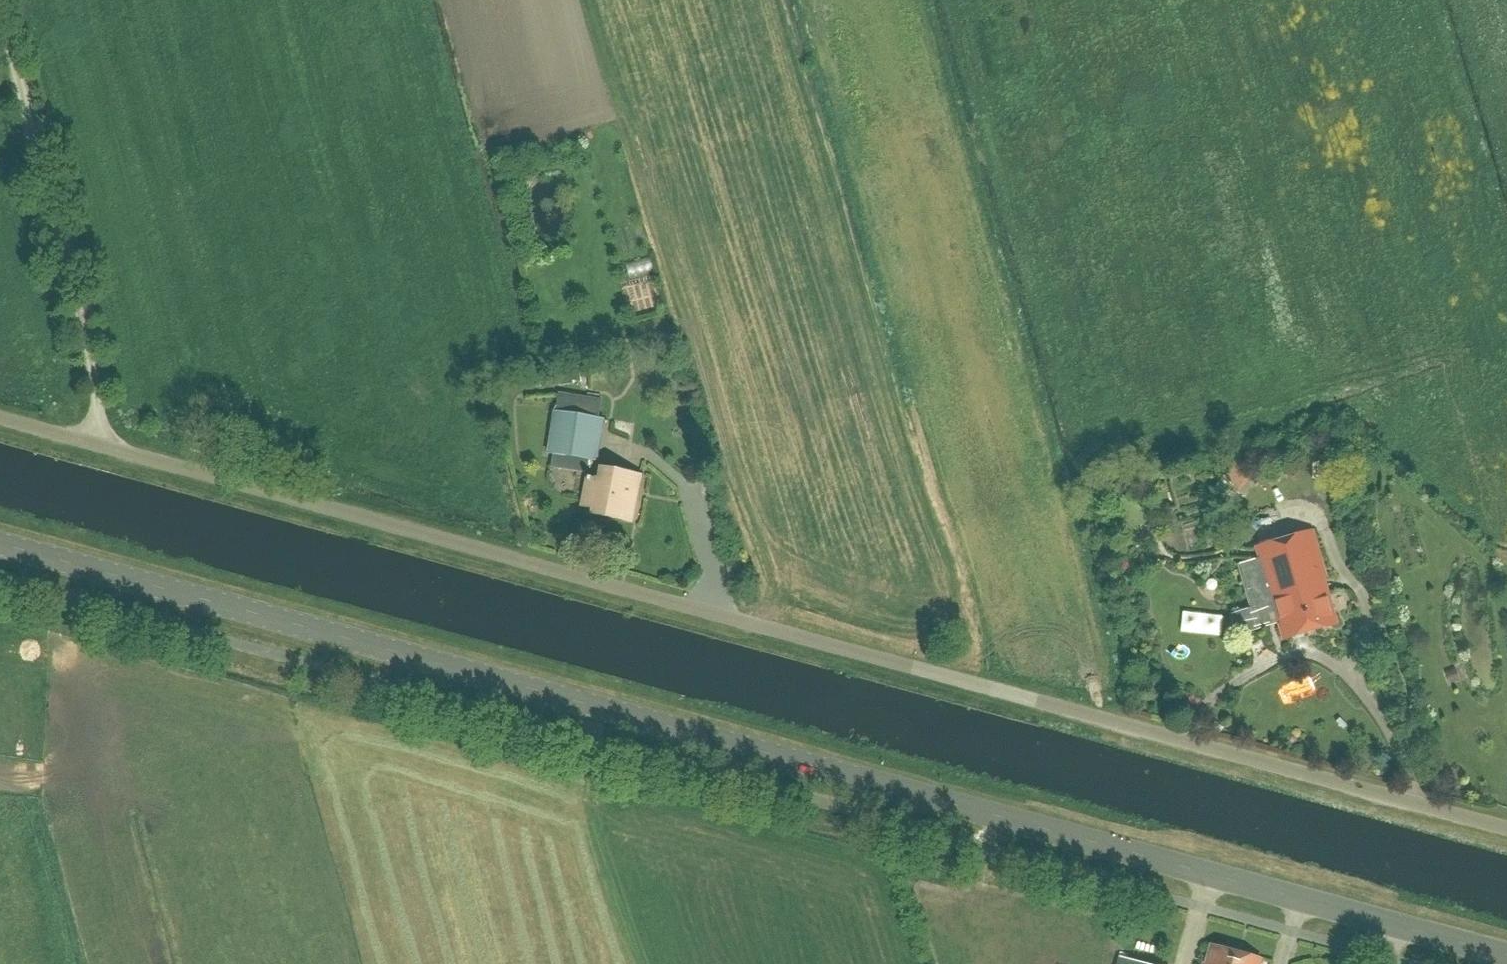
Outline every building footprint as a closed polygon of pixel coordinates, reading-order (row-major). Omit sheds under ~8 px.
[(656,265),(631,268),(633,282),(658,279),(656,265)] [(601,421),(555,414),(549,454),(595,461),(601,421)] [(1243,459),(1217,492),(1232,504),(1258,471),(1243,459)] [(638,475),(600,467),(598,478),(587,476),(582,504),(592,507),(591,512),(625,519),(628,501),(633,502),(638,475)] [(1283,640),(1337,624),(1328,592),(1324,593),(1320,579),(1326,578),(1313,532),(1256,549),(1259,561),(1264,578),(1283,640)] [(1259,561),(1240,567),(1245,584),(1264,578),(1259,561)] [(1262,960),(1212,945),(1206,963),(1204,963),(1261,963),(1262,960)]
